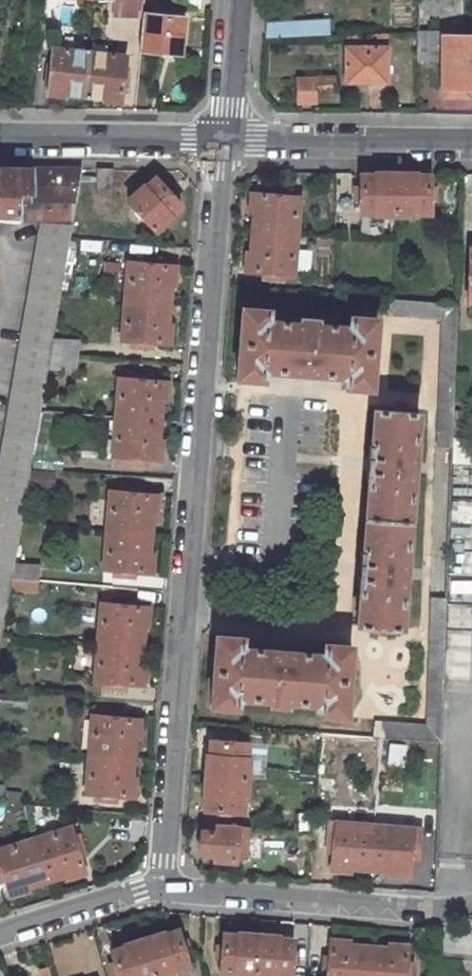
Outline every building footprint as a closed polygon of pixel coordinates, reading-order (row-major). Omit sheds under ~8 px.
[(113,15),(144,17),(144,14),(145,7),(145,0),(114,0),(113,15)] [(145,7),(186,11),(187,0),(145,0),(145,7)] [(141,50),(182,54),(185,17),(144,14),(144,17),(141,50)] [(265,22),(264,39),(331,37),(331,19),(265,22)] [(418,32),(417,61),(443,61),(443,96),(469,97),(469,88),(471,88),(471,36),(444,36),(444,32),(418,32)] [(387,46),(387,33),(346,35),(346,46),(345,46),(345,83),(388,83),(388,46),(387,46)] [(85,96),(89,52),(53,48),(48,94),(65,96),(65,94),(85,96)] [(104,100),(121,102),(126,56),(89,52),(85,96),(104,98),(104,100)] [(335,90),(335,79),(297,79),(298,102),(313,102),(313,90),(335,90)] [(73,224),(82,169),(0,168),(0,220),(41,222),(73,224)] [(113,169),(98,169),(97,198),(112,198),(113,169)] [(431,175),(416,175),(416,172),(375,172),(375,174),(361,174),(361,187),(361,198),(361,212),(362,212),(375,212),(375,214),(383,214),(416,215),(416,212),(430,212),(431,198),(431,188),(431,175)] [(128,199),(156,230),(172,216),(170,214),(181,205),(172,195),(167,189),(156,177),(145,186),(144,185),(128,199)] [(172,195),(176,190),(171,185),(167,189),(172,195)] [(294,274),(300,197),(290,196),(270,194),(252,193),(251,212),(255,212),(251,252),(248,252),(246,271),(264,272),(284,273),(294,274)] [(362,212),(362,232),(383,232),(383,214),(375,214),(375,212),(362,212)] [(41,222),(0,463),(0,647),(10,592),(12,578),(14,563),(48,368),(53,339),(73,224),(41,222)] [(128,262),(122,339),(132,340),(153,342),(170,343),(172,324),(168,324),(171,284),(175,284),(176,265),(159,264),(138,263),(128,262)] [(454,411),(458,304),(392,298),(391,314),(443,318),(438,446),(453,446),(453,437),(454,411)] [(372,387),(377,317),(352,316),(351,326),(318,323),(318,319),(301,318),(300,322),(267,320),(268,309),(242,308),(237,378),(263,379),(264,369),(347,375),(346,386),(372,387)] [(78,340),(53,339),(48,368),(77,370),(78,340)] [(119,378),(113,455),(123,456),(144,458),(161,459),(162,440),(158,440),(162,400),(165,400),(167,381),(150,380),(129,378),(119,378)] [(360,589),(357,625),(401,628),(418,413),(374,409),(371,445),(369,445),(367,482),(368,482),(363,552),(361,552),(358,589),(360,589)] [(453,437),(471,440),(471,414),(454,411),(453,437)] [(453,437),(453,446),(452,462),(471,463),(471,440),(453,437)] [(110,491),(104,569),(114,570),(134,571),(152,572),(153,554),(149,553),(153,513),(156,514),(158,495),(141,493),(120,492),(110,491)] [(40,565),(14,563),(12,578),(32,580),(38,581),(40,565)] [(31,594),(32,580),(12,578),(10,592),(31,594)] [(374,737),(442,742),(447,598),(432,598),(427,725),(403,723),(389,722),(375,721),(374,737)] [(101,603),(95,681),(105,682),(125,683),(143,685),(145,666),(141,665),(144,626),(148,626),(149,607),(132,606),(111,604),(101,603)] [(320,713),(346,715),(351,645),(325,643),(325,653),(241,647),(242,637),(217,635),(211,705),(237,707),(238,697),(271,699),(270,703),(288,705),(288,701),(321,703),(320,713)] [(92,715),(86,793),(96,794),(116,795),(134,797),(135,778),(132,778),(135,738),(139,738),(140,719),(123,718),(103,716),(92,715)] [(210,740),(209,754),(207,754),(204,795),(206,795),(205,809),(218,811),(229,811),(243,812),(244,798),(246,798),(249,757),(247,757),(248,743),(234,742),(223,741),(210,740)] [(413,828),(336,821),(335,832),(333,852),(332,869),(351,871),(351,867),(391,870),(390,874),(409,876),(411,858),(412,838),(413,828)] [(248,828),(202,825),(200,852),(215,853),(215,859),(234,861),(235,854),(246,855),(248,828)] [(0,849),(0,861),(5,879),(11,895),(29,890),(28,886),(66,874),(67,878),(85,872),(80,856),(74,836),(71,826),(0,849)] [(80,834),(74,836),(80,856),(86,854),(80,834)] [(176,971),(176,969),(189,965),(185,951),(182,941),(178,929),(164,933),(163,931),(124,944),(125,946),(111,950),(115,963),(118,973),(119,975),(162,975),(176,971)] [(235,972),(235,974),(262,975),(276,975),(291,975),(292,962),(293,951),(293,938),(279,937),(279,935),(238,932),(238,934),(224,933),(223,946),(222,957),(221,971),(235,972)] [(188,939),(182,941),(185,951),(191,950),(188,939)] [(407,963),(409,946),(390,944),(389,948),(350,945),(350,941),(331,939),(330,957),(328,975),(406,975),(407,963)] [(113,975),(118,973),(115,963),(109,964),(113,975)]
